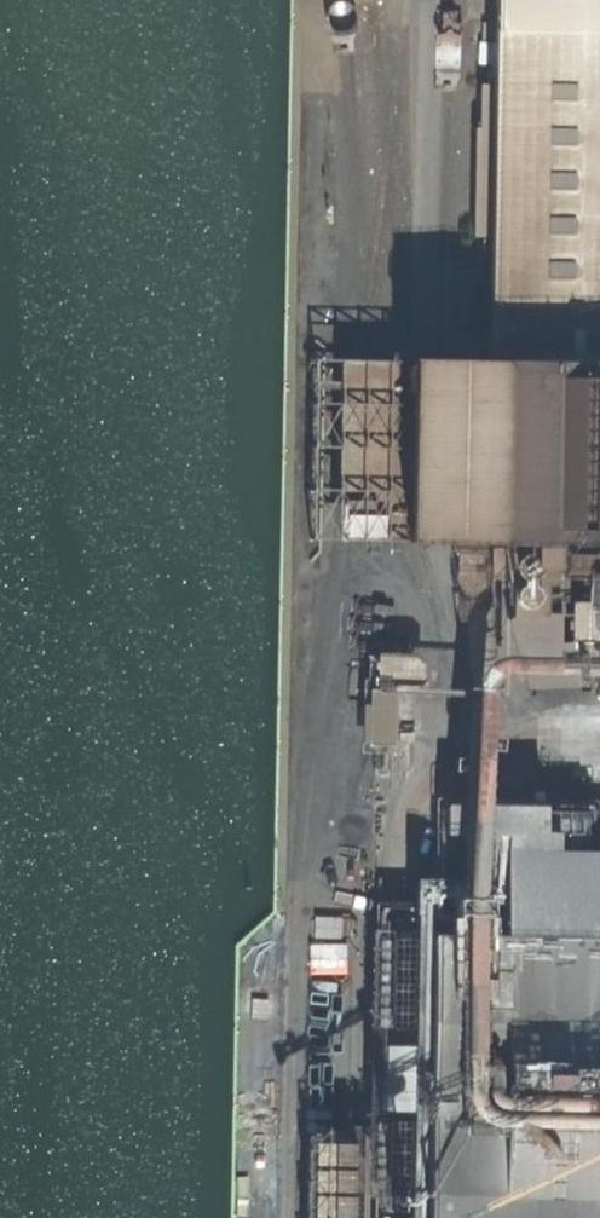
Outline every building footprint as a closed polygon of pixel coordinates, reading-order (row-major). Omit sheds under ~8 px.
[(508,582),(535,582),(558,582),(559,541),(583,542),(599,542),(599,4),(568,4),(500,3),(495,3),(495,85),(483,85),(481,128),(477,128),(475,237),(492,236),(489,362),(489,363),(506,363),(503,543),(508,582)] [(475,285),(466,285),(467,300),(475,300),(475,285)] [(408,541),(411,361),(313,359),(310,539),(408,541)] [(408,541),(503,543),(506,363),(489,363),(489,362),(411,361),(408,541)] [(599,676),(599,542),(583,542),(580,676),(599,676)] [(558,582),(535,582),(533,663),(566,664),(569,583),(558,582)] [(396,648),(376,647),(374,742),(394,743),(396,648)] [(510,836),(554,837),(554,809),(538,809),(483,808),(445,807),(444,835),(504,836),(510,836)] [(588,850),(588,810),(582,810),(582,820),(559,819),(559,809),(554,809),(554,837),(553,854),(510,853),(510,836),(504,836),(502,936),(429,935),(428,966),(426,1152),(425,1217),(599,1217),(599,850),(588,850)] [(383,1151),(426,1152),(428,966),(387,965),(383,1148),(383,1151)]
